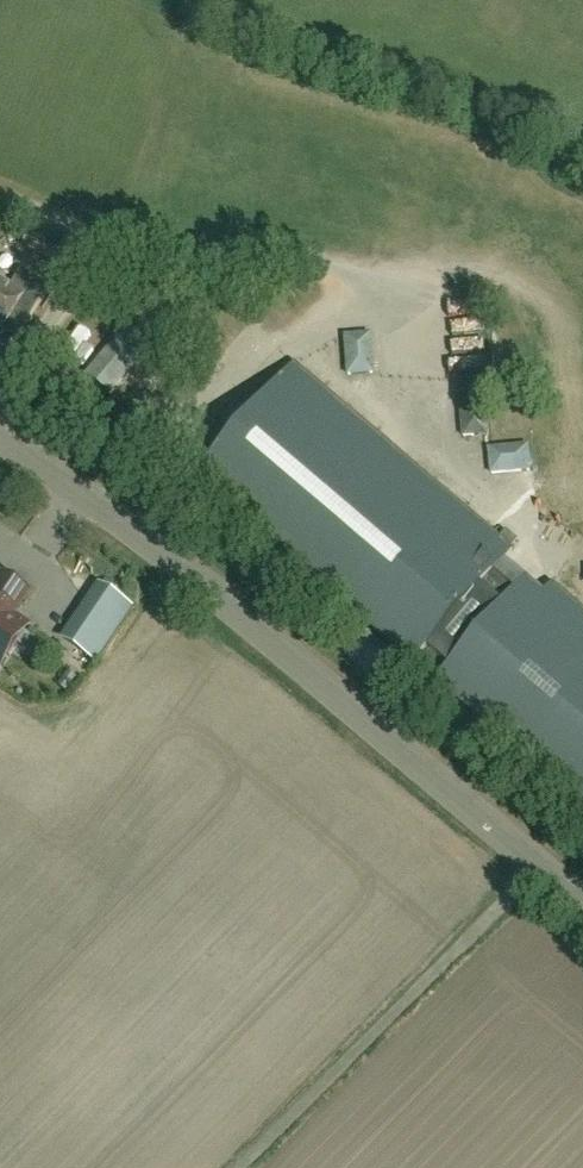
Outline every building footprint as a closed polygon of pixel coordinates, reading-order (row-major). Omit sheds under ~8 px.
[(18,342),(51,290),(23,273),(13,290),(0,282),(0,331),(18,342)] [(104,331),(89,318),(77,334),(92,346),(104,331)] [(466,352),(464,318),(437,319),(438,353),(466,352)] [(112,394),(151,345),(128,327),(89,375),(112,394)] [(373,334),(347,336),(350,374),(375,371),(373,334)] [(515,587),(497,573),(515,550),(295,365),(197,481),(416,667),(420,663),(442,681),(438,685),(582,809),(582,609),(554,584),(536,604),(515,587)] [(489,436),(485,379),(461,381),(464,438),(489,436)] [(530,446),(515,447),(492,449),(493,473),(531,471),(530,446)] [(4,658),(7,659),(17,646),(14,644),(24,628),(10,619),(26,595),(1,578),(0,580),(0,664),(4,658)] [(94,663),(128,612),(98,591),(63,643),(94,663)]
